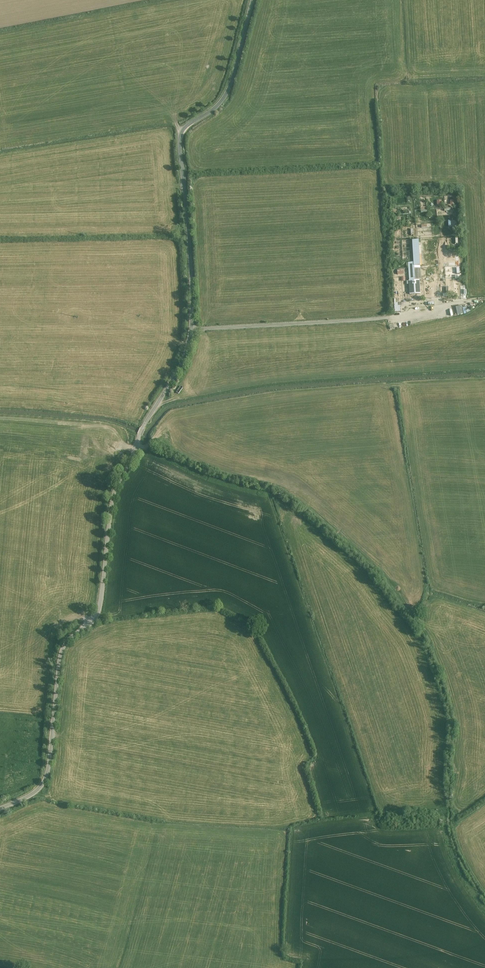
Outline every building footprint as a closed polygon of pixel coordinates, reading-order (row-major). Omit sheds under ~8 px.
[(418,240),(412,241),(414,263),(408,263),(410,281),(419,280),(419,281),(421,281),(420,266),(418,240)] [(410,281),(409,281),(410,295),(420,294),(419,281),(419,280),(410,281)]
